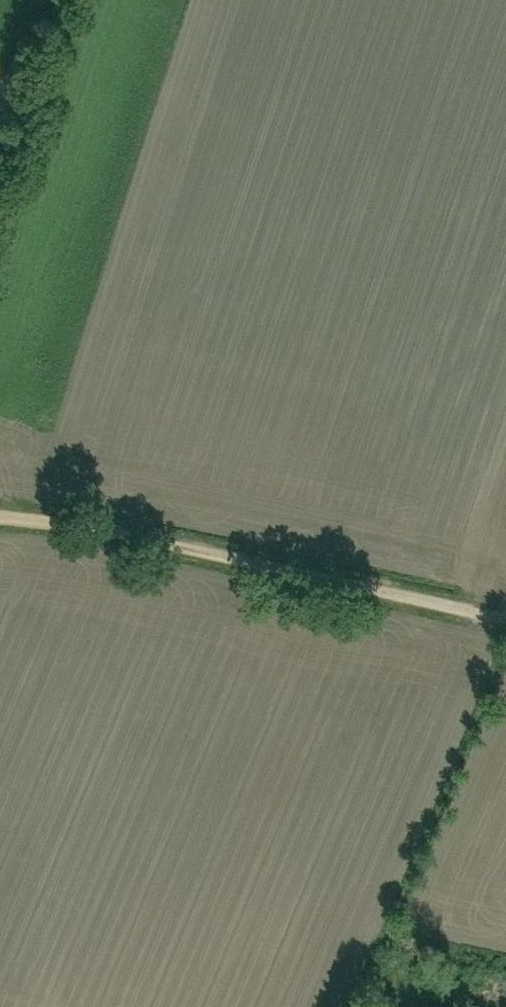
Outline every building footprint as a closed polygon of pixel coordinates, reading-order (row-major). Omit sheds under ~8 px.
[(438,580),(455,583),(457,570),(439,568),(438,580)]
